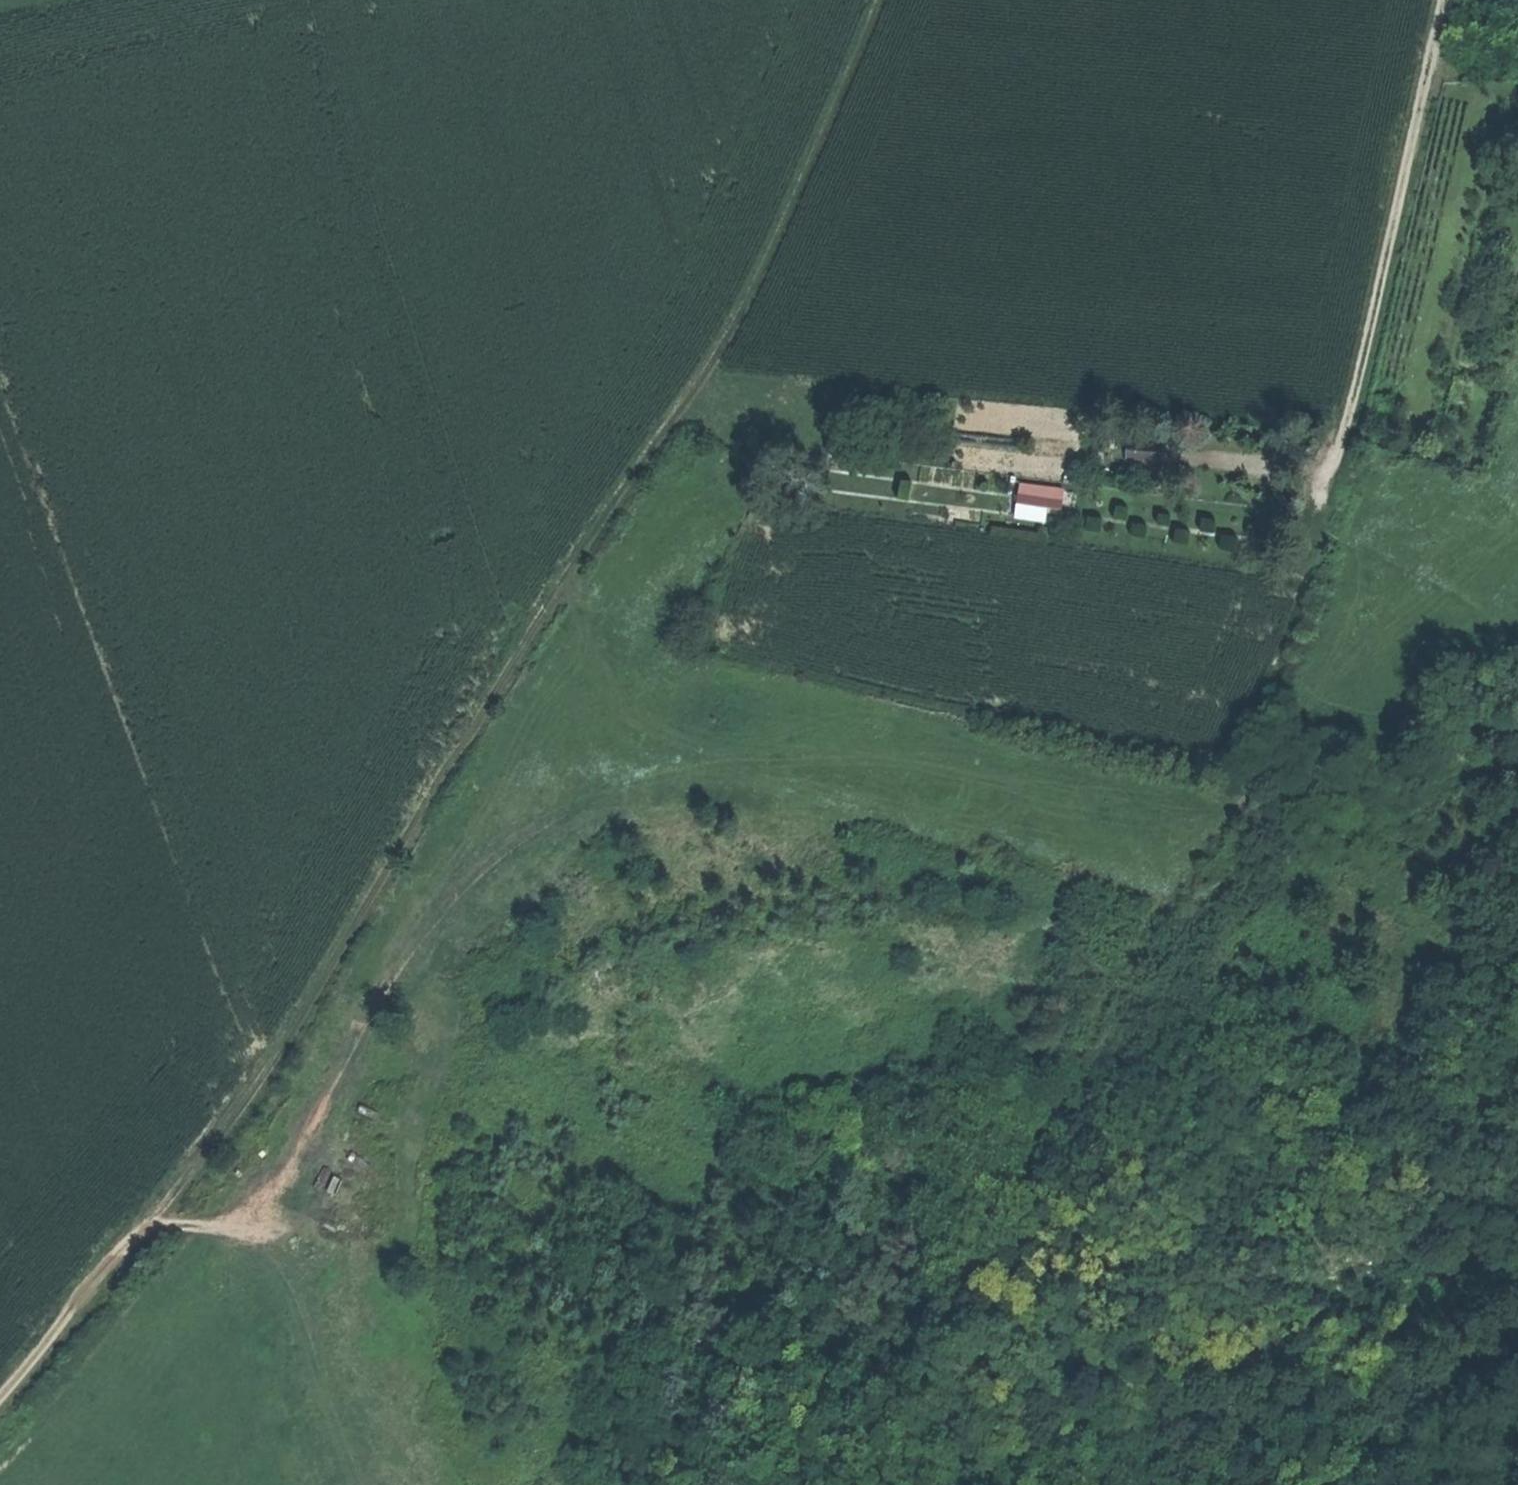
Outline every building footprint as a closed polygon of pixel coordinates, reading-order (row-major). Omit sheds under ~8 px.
[(1164,437),(1127,436),(1127,464),(1164,465),(1164,437)] [(1048,523),(1051,506),(1063,509),(1068,488),(1023,478),(1015,516),(1048,523)]
